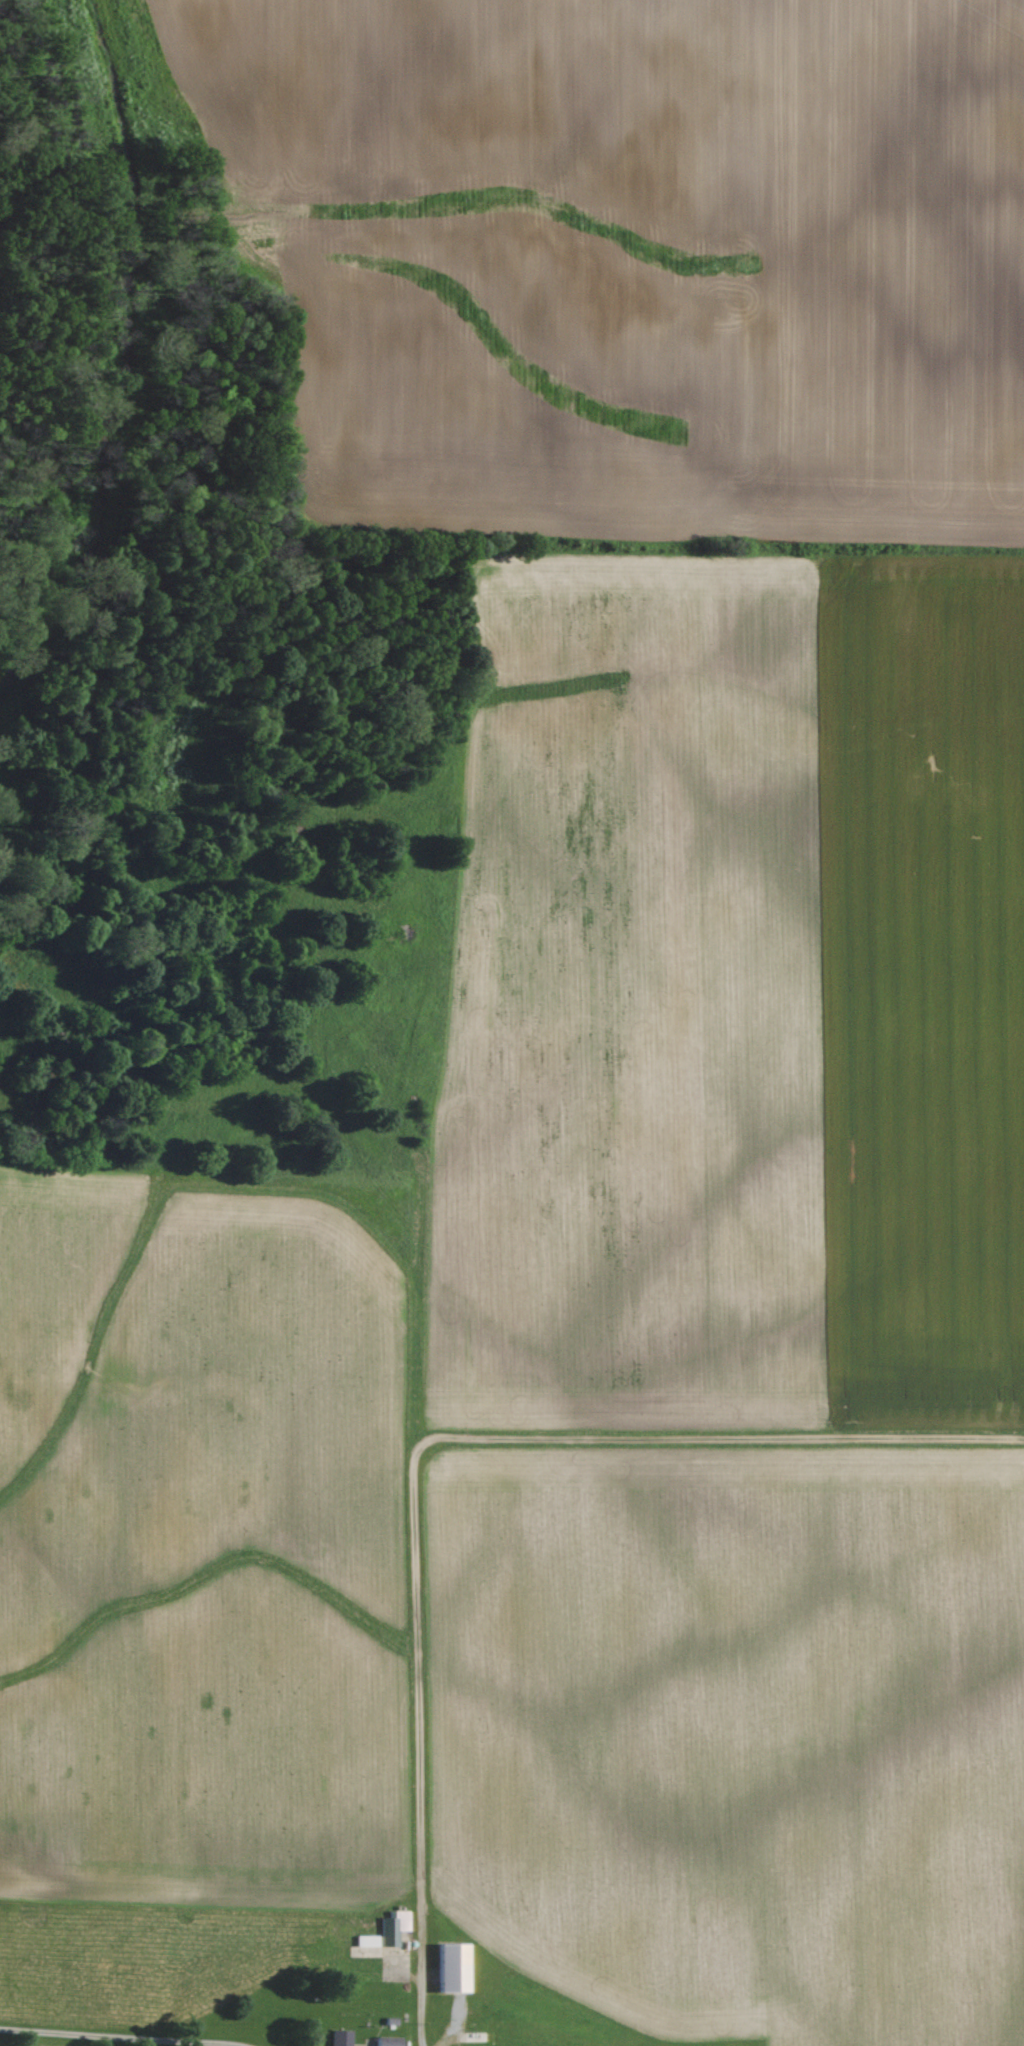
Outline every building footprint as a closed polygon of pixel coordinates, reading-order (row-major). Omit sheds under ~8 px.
[(352,1937),(352,1949),(394,1948),(394,1931),(405,1931),(405,1912),(392,1912),(392,1919),(376,1919),(377,1937),(352,1937)] [(429,1946),(430,1995),(466,1994),(465,1945),(429,1946)] [(325,2032),(325,2045),(346,2045),(345,2032),(325,2032)]
